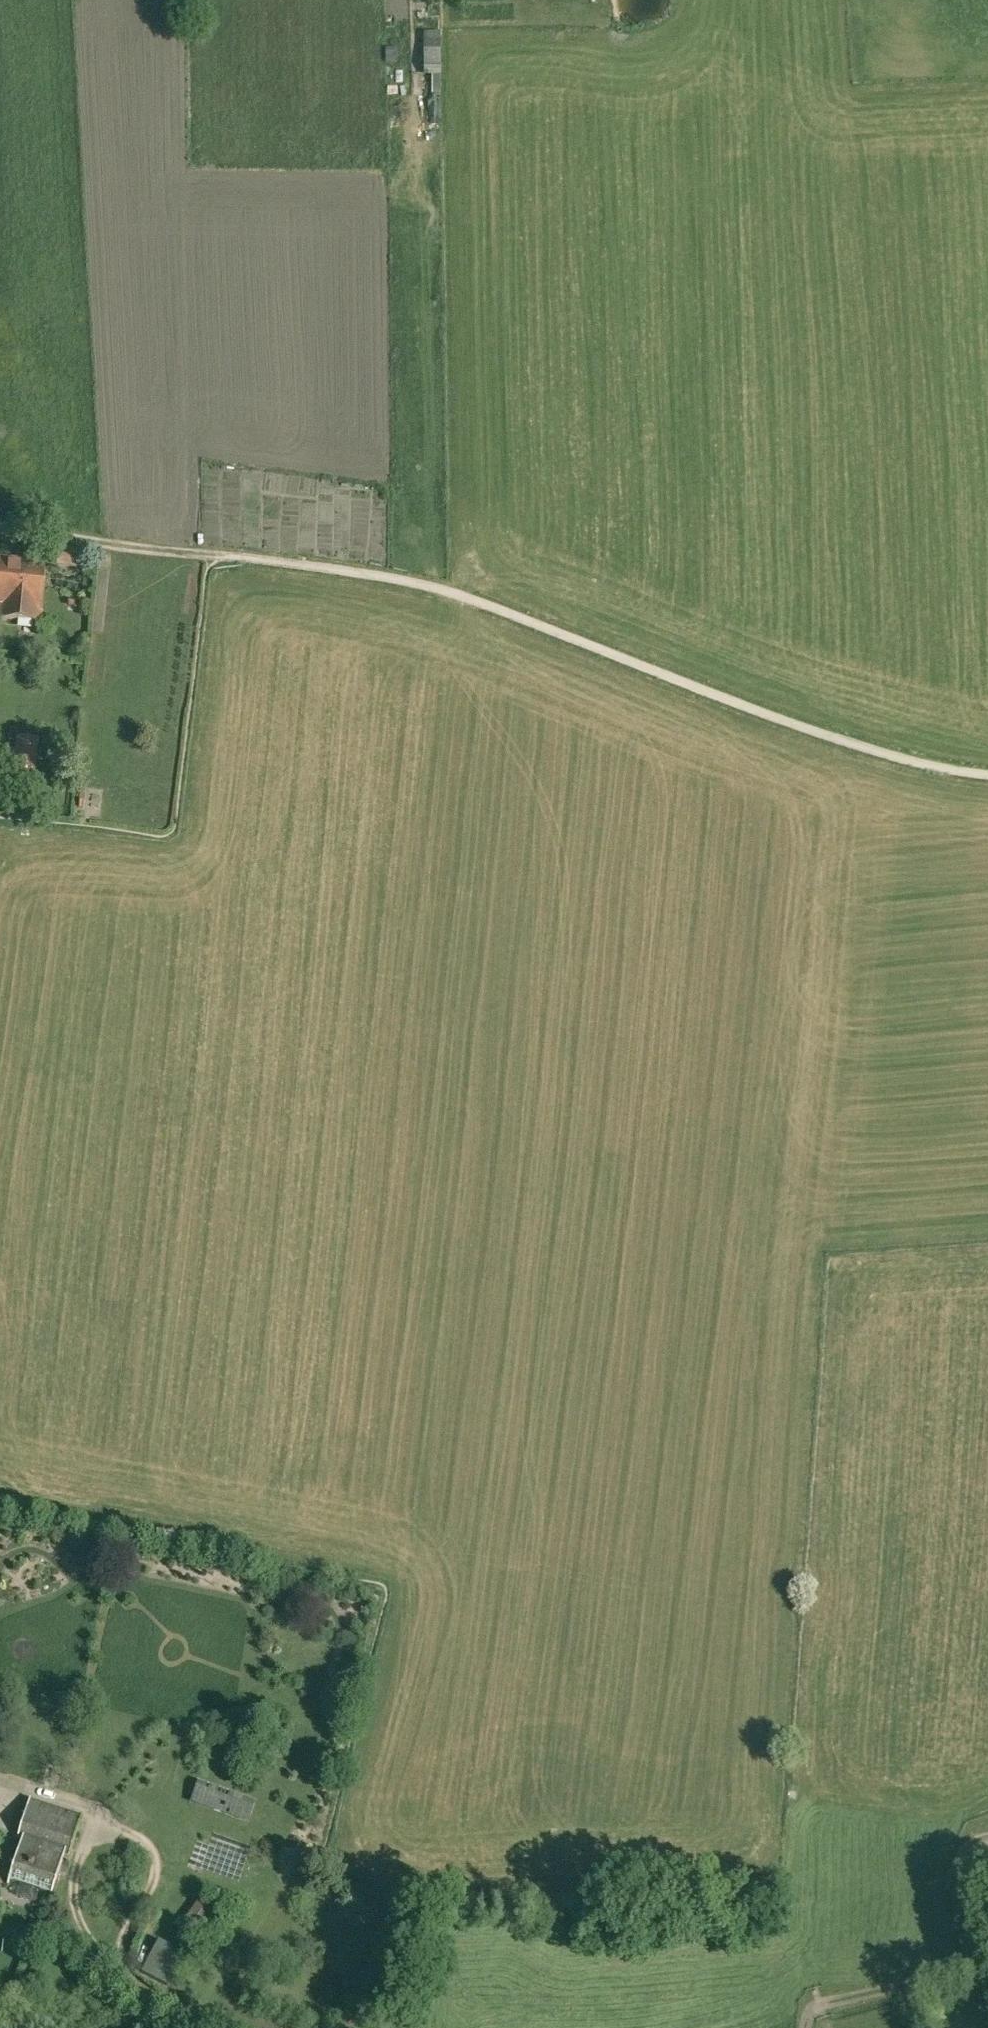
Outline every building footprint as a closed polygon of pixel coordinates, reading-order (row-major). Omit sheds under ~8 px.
[(424,33),(424,53),(438,53),(438,33),(424,33)] [(424,53),(423,74),(438,73),(438,53),(424,53)] [(3,610),(2,621),(37,624),(38,614),(39,614),(43,565),(0,561),(0,609),(3,610)] [(16,737),(14,763),(36,766),(39,739),(16,737)] [(191,1802),(248,1822),(254,1803),(198,1783),(191,1802)] [(7,1884),(19,1888),(51,1898),(65,1854),(69,1855),(82,1816),(30,1799),(17,1839),(21,1840),(7,1884)] [(201,1900),(184,1924),(205,1938),(221,1913),(201,1900)] [(167,1986),(183,1954),(158,1941),(142,1973),(167,1986)]
